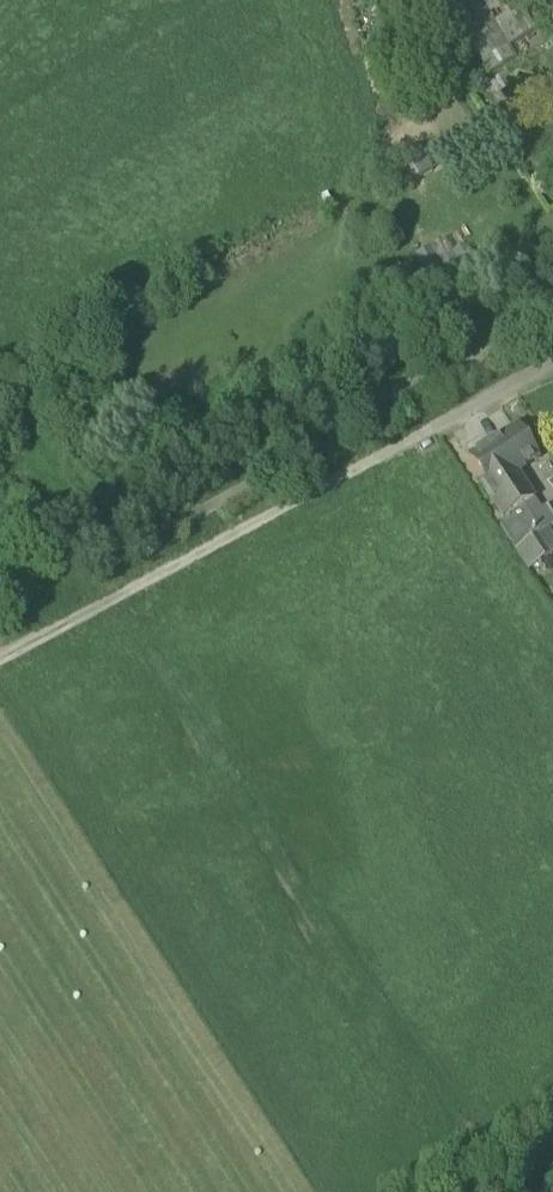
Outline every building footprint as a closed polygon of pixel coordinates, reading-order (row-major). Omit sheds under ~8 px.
[(489,77),(518,60),(511,48),(538,31),(519,0),(472,0),(450,13),(489,77)] [(390,165),(404,190),(433,173),(418,148),(390,165)] [(415,258),(440,302),(484,276),(470,253),(442,270),(430,249),(415,258)] [(516,431),(501,441),(521,471),(536,461),(516,431)] [(470,461),(484,482),(510,466),(515,475),(521,471),(501,441),(470,461)] [(480,485),(504,522),(533,503),(515,475),(510,466),(484,482),(480,485)] [(533,503),(504,522),(498,526),(515,551),(538,535),(539,536),(552,527),(552,522),(545,509),(539,513),(533,503)] [(515,551),(526,568),(533,564),(536,567),(552,557),(539,536),(538,535),(515,551)]
